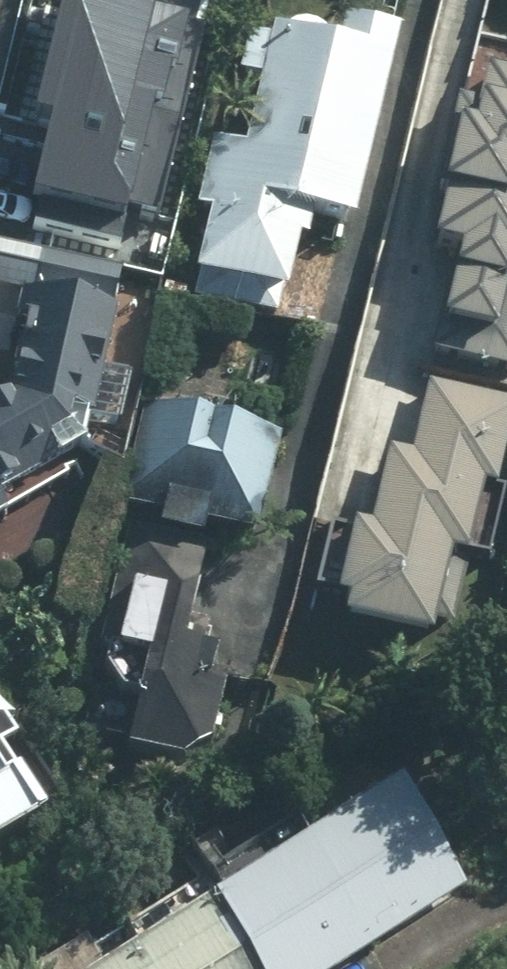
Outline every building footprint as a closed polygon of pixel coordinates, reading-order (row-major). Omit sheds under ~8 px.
[(342,19),(337,44),(271,29),(245,148),(207,140),(178,274),(288,298),(305,218),(352,228),(395,30),(342,19)] [(27,41),(0,155),(0,195),(65,210),(74,174),(171,198),(199,82),(27,41)] [(444,190),(428,248),(453,254),(426,355),(506,377),(506,70),(485,64),(475,99),(456,94),(431,186),(444,190)] [(80,460),(118,281),(39,264),(10,394),(0,401),(0,504),(80,460)] [(506,427),(506,403),(428,385),(411,456),(389,451),(371,525),(351,520),(331,602),(344,605),(340,624),(423,644),(444,556),(461,560),(479,485),(492,488),(506,427)] [(156,515),(152,528),(198,540),(201,527),(251,539),(278,435),(148,402),(122,507),(156,515)] [(227,575),(128,549),(77,743),(176,769),(200,757),(218,686),(199,681),(227,575)] [(392,790),(222,904),(265,968),(337,968),(459,888),(392,790)] [(17,830),(0,801),(0,839),(17,830)] [(201,908),(110,968),(242,968),(201,908)]
